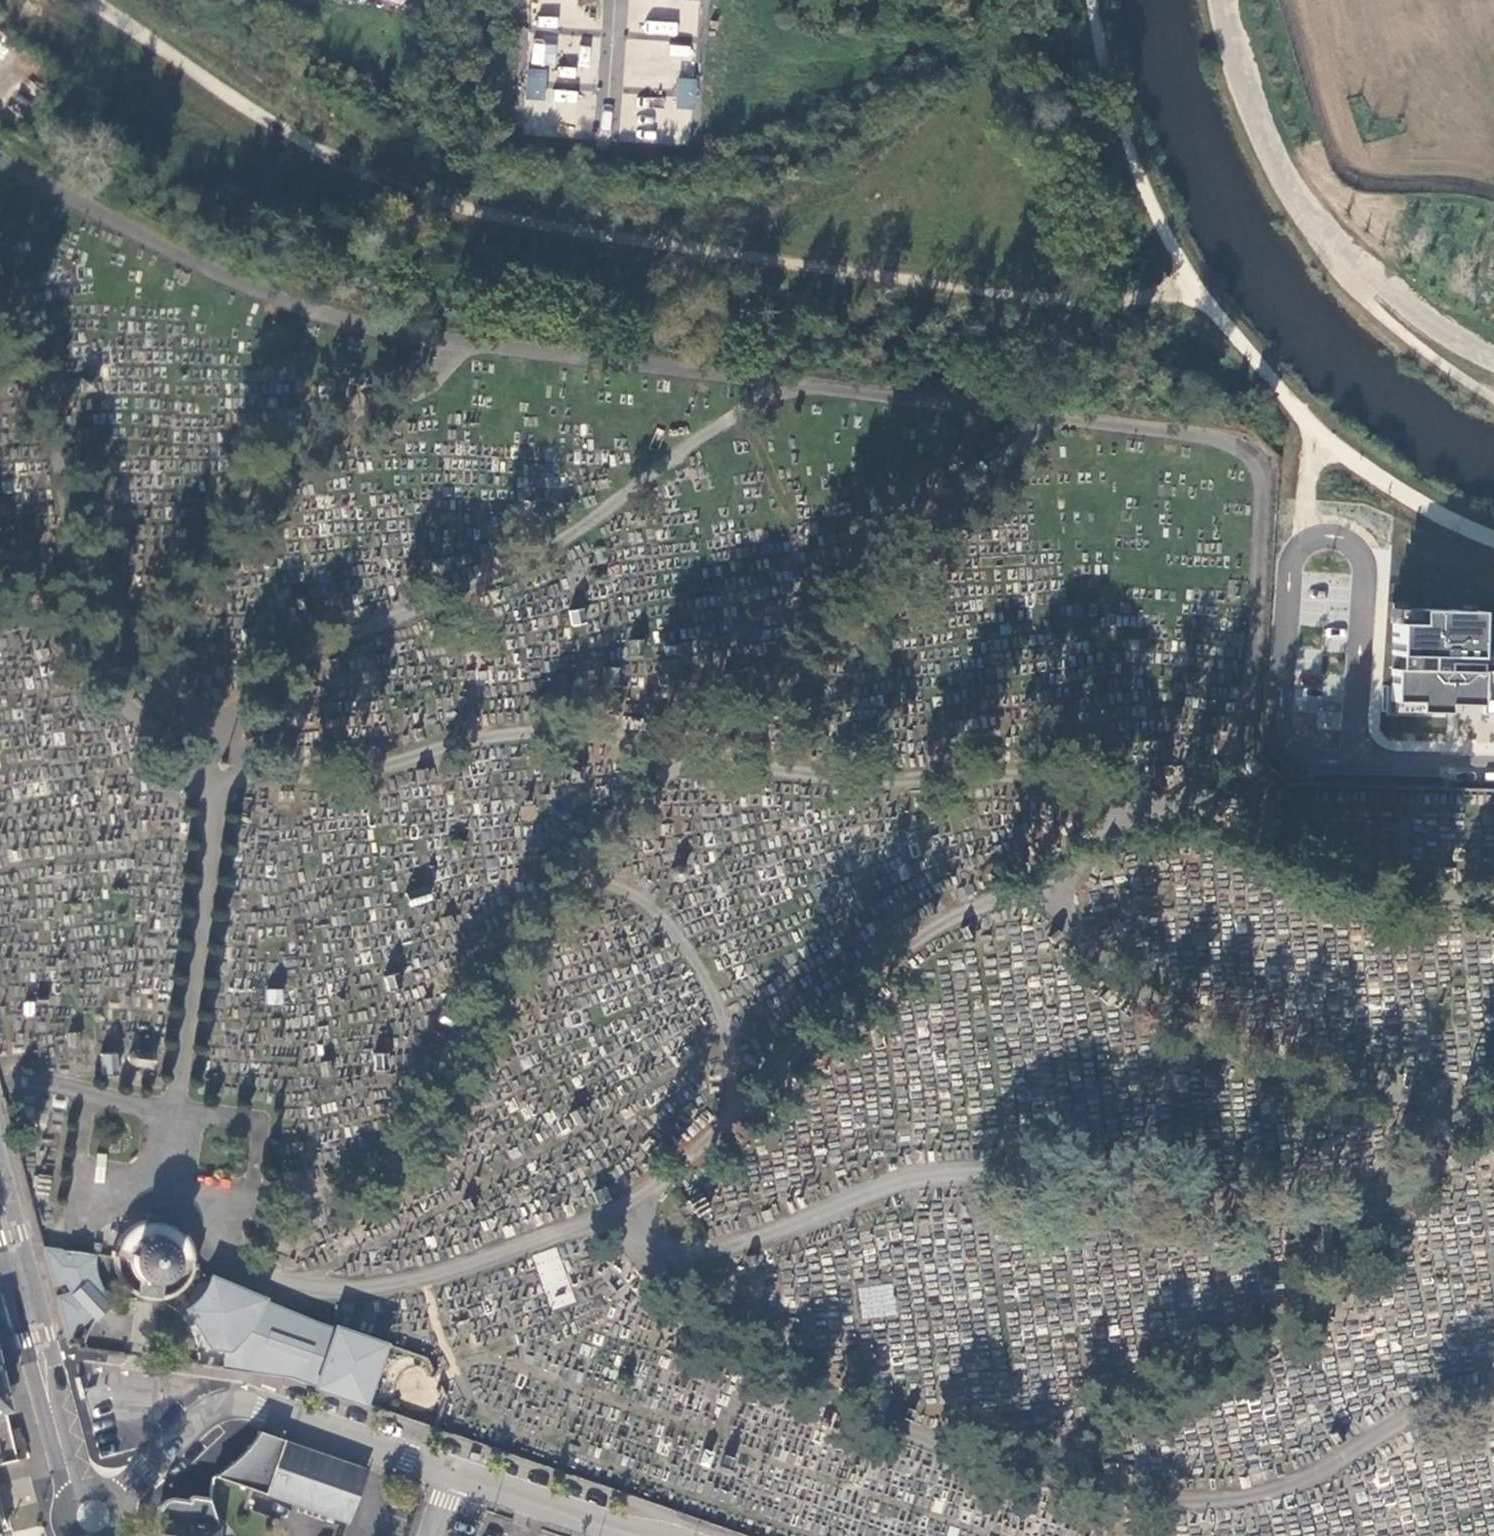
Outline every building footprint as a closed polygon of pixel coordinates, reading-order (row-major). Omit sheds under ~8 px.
[(678,22),(650,21),(649,33),(677,35),(678,22)] [(627,38),(624,83),(654,86),(656,55),(693,59),(694,44),(627,38)] [(545,67),(527,66),(525,97),(544,98),(544,89),(545,83),(545,67)] [(697,78),(678,77),(677,91),(677,96),(676,108),(695,109),(697,78)] [(1387,742),(1493,744),(1493,638),(1390,634),(1389,670),(1379,670),(1378,705),(1387,705),(1387,742)] [(119,1054),(101,1054),(101,1075),(119,1074),(119,1054)] [(202,1288),(204,1279),(187,1275),(190,1268),(192,1269),(194,1263),(191,1262),(190,1255),(189,1248),(186,1241),(183,1236),(179,1231),(174,1226),(168,1223),(169,1219),(157,1217),(145,1215),(145,1219),(138,1221),(131,1223),(125,1227),(120,1232),(116,1238),(113,1244),(111,1250),(110,1257),(110,1264),(112,1271),(114,1277),(118,1283),(122,1288),(127,1292),(133,1295),(132,1301),(145,1302),(157,1304),(158,1300),(166,1297),(174,1293),(179,1288),(183,1283),(202,1288)] [(556,1247),(534,1254),(550,1305),(572,1298),(556,1247)] [(106,1300),(103,1297),(99,1292),(96,1286),(94,1280),(92,1275),(91,1268),(90,1262),(90,1254),(68,1251),(42,1248),(40,1249),(50,1286),(65,1281),(73,1293),(70,1295),(54,1299),(65,1338),(88,1316),(92,1321),(97,1315),(106,1307),(102,1303),(106,1300)] [(208,1345),(221,1347),(229,1347),(236,1343),(246,1336),(252,1329),(259,1316),(264,1305),(267,1299),(208,1276),(205,1285),(200,1293),(194,1301),(186,1308),(188,1312),(179,1317),(186,1326),(190,1334),(198,1329),(208,1345)] [(861,1313),(891,1316),(893,1289),(864,1286),(861,1313)] [(357,1402),(380,1342),(267,1299),(264,1305),(259,1316),(252,1329),(246,1336),(236,1343),(229,1347),(221,1347),(219,1368),(246,1372),(286,1377),(357,1402)] [(17,1458),(9,1429),(0,1395),(0,1463),(17,1458)] [(18,1427),(9,1429),(17,1458),(26,1456),(18,1427)] [(223,1469),(213,1476),(247,1488),(276,1498),(336,1519),(351,1504),(357,1486),(354,1465),(257,1431),(249,1442),(243,1449),(237,1456),(230,1463),(223,1469)] [(269,1518),(276,1498),(247,1488),(240,1508),(269,1518)] [(215,1526),(213,1525),(213,1520),(207,1499),(189,1496),(186,1501),(169,1499),(165,1499),(160,1503),(157,1508),(153,1535),(214,1535),(215,1526)]
